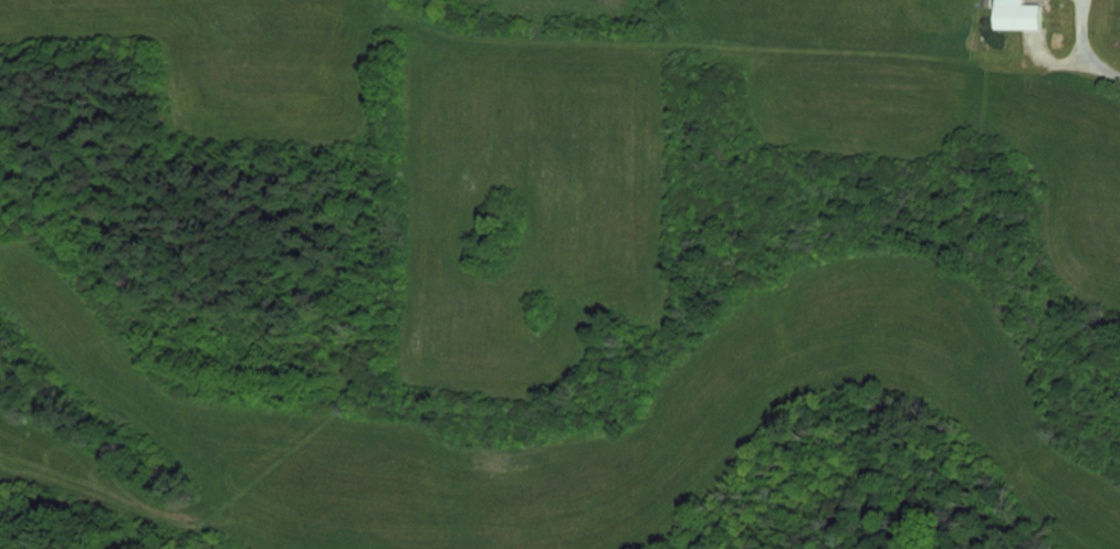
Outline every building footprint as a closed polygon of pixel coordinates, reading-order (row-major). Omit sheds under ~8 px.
[(993,29),(1039,29),(1039,4),(1022,4),(1022,0),(993,0),(993,29)]
